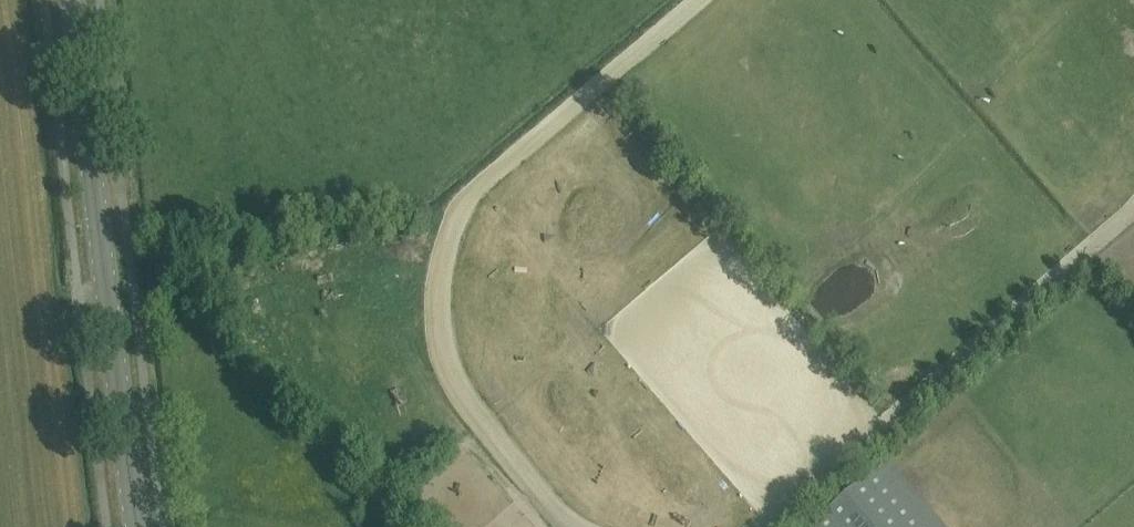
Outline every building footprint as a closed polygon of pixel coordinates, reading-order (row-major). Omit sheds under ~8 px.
[(879,475),(818,526),(923,526),(879,475)]
